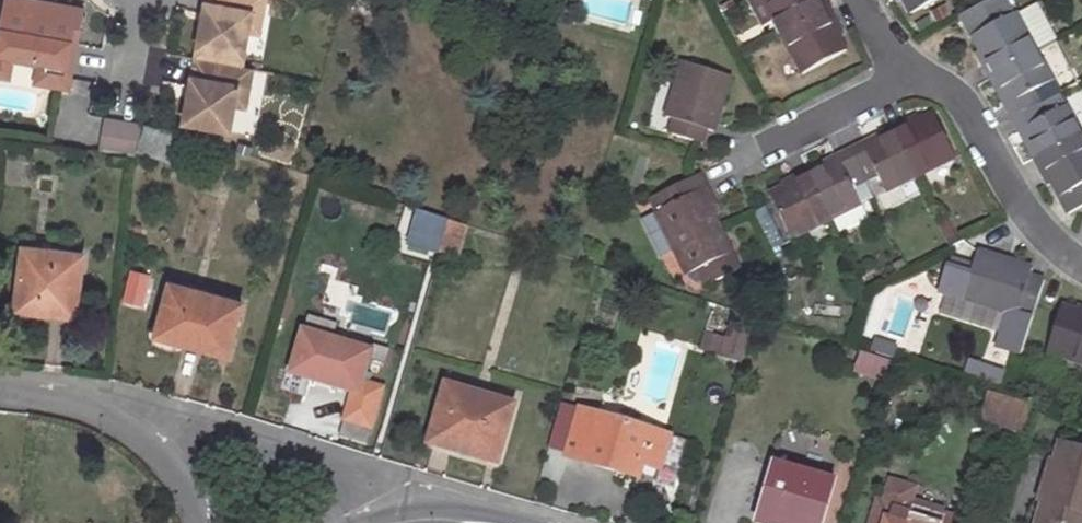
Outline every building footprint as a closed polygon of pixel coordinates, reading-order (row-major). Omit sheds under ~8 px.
[(32,0),(7,0),(0,35),(0,55),(12,57),(39,62),(36,75),(64,80),(71,43),(68,42),(71,27),(79,29),(83,10),(32,0)] [(211,4),(206,3),(198,49),(243,58),(248,32),(252,13),(263,15),(265,0),(212,0),(211,4)] [(825,12),(819,0),(778,0),(766,6),(781,35),(825,12)] [(825,0),(819,0),(825,12),(830,9),(825,0)] [(911,14),(938,0),(904,0),(911,14)] [(825,12),(781,35),(802,76),(846,52),(839,37),(833,26),(838,23),(830,9),(825,12)] [(259,34),(263,15),(252,13),(248,32),(259,34)] [(981,53),(987,65),(983,67),(990,81),(995,79),(1038,56),(1015,13),(972,37),(981,53)] [(844,34),(838,23),(833,26),(839,37),(844,34)] [(68,90),(79,29),(71,27),(68,42),(71,43),(64,80),(36,75),(34,83),(68,90)] [(243,58),(198,49),(196,59),(201,60),(242,67),(243,58)] [(976,55),(983,67),(987,65),(981,53),(976,55)] [(0,55),(0,77),(8,78),(12,57),(0,55)] [(1038,56),(995,79),(1009,105),(1004,107),(1012,121),(1016,119),(1044,104),(1036,90),(1052,82),(1038,56)] [(196,59),(192,77),(198,78),(201,60),(196,59)] [(253,69),(242,67),(201,60),(198,78),(192,77),(184,123),(230,132),(235,106),(238,87),(249,89),(253,69)] [(687,61),(670,115),(677,118),(673,132),(706,142),(711,128),(717,130),(734,75),(687,61)] [(34,87),(36,68),(17,66),(16,86),(34,87)] [(1009,105),(995,79),(990,81),(1004,107),(1009,105)] [(235,106),(245,108),(249,89),(238,87),(235,106)] [(1037,158),(1081,135),(1059,95),(1044,104),(1016,119),(1012,121),(1019,134),(1023,132),(1037,158)] [(915,179),(956,158),(934,114),(919,121),(907,127),(905,123),(891,130),(893,134),(915,179)] [(144,123),(106,116),(100,150),(134,155),(144,123)] [(907,127),(919,121),(918,117),(905,123),(907,127)] [(185,138),(146,126),(138,151),(177,162),(185,138)] [(891,130),(864,144),(866,147),(893,134),(891,130)] [(1019,134),(1033,160),(1037,158),(1023,132),(1019,134)] [(915,179),(893,134),(866,147),(864,144),(850,150),(866,183),(878,176),(886,193),(915,179)] [(1060,199),(1069,214),(1081,207),(1081,137),(1081,135),(1037,158),(1033,160),(1041,175),(1045,173),(1052,185),(1060,199)] [(811,175),(833,220),(836,219),(862,206),(853,190),(866,183),(850,150),(837,157),(839,161),(811,175)] [(837,157),(809,171),(811,175),(839,161),(837,157)] [(792,240),(833,220),(811,175),(809,171),(795,178),(797,182),(784,188),(770,196),(792,240)] [(1052,185),(1045,173),(1041,175),(1048,187),(1052,185)] [(740,270),(713,217),(701,193),(707,189),(700,175),(650,200),(687,277),(699,271),(707,287),(740,270)] [(784,188),(797,182),(795,178),(783,184),(784,188)] [(875,199),(866,183),(853,190),(862,206),(875,199)] [(720,214),(707,189),(701,193),(713,217),(720,214)] [(869,220),(862,206),(836,219),(843,234),(869,220)] [(412,231),(444,240),(450,220),(419,210),(412,231)] [(459,257),(469,226),(467,225),(450,220),(444,240),(440,252),(459,257)] [(408,242),(440,252),(444,240),(412,231),(408,242)] [(76,318),(83,255),(24,248),(17,311),(76,318)] [(962,300),(1018,318),(1021,310),(1035,315),(1046,280),(1032,275),(1034,269),(978,251),(962,300)] [(131,269),(124,300),(146,305),(153,274),(131,269)] [(183,340),(229,353),(242,305),(170,286),(156,338),(181,345),(183,340)] [(1081,366),(1081,315),(1078,314),(1061,308),(1046,355),(1081,366)] [(722,354),(741,359),(753,317),(734,312),(722,354)] [(726,337),(706,331),(702,345),(721,351),(726,337)] [(293,374),(359,393),(370,357),(332,346),(334,341),(304,333),(293,374)] [(372,350),(334,340),(334,341),(332,346),(370,357),(372,350)] [(892,359),(864,350),(858,369),(887,379),(892,359)] [(978,379),(1001,386),(1005,375),(981,368),(978,379)] [(447,387),(429,445),(498,466),(515,406),(447,387)] [(993,391),(985,417),(995,420),(1003,394),(993,391)] [(995,420),(1026,429),(1034,404),(1003,394),(995,420)] [(670,436),(580,409),(566,458),(638,480),(643,466),(647,450),(665,455),(670,436)] [(1060,443),(1054,463),(1061,465),(1049,501),(1043,499),(1036,522),(1081,522),(1081,450),(1060,443)] [(661,471),(665,455),(647,450),(643,466),(661,471)] [(836,482),(775,464),(757,522),(824,522),(836,482)] [(940,517),(941,513),(909,504),(913,491),(890,484),(883,506),(877,504),(872,522),(962,522),(940,517)]
